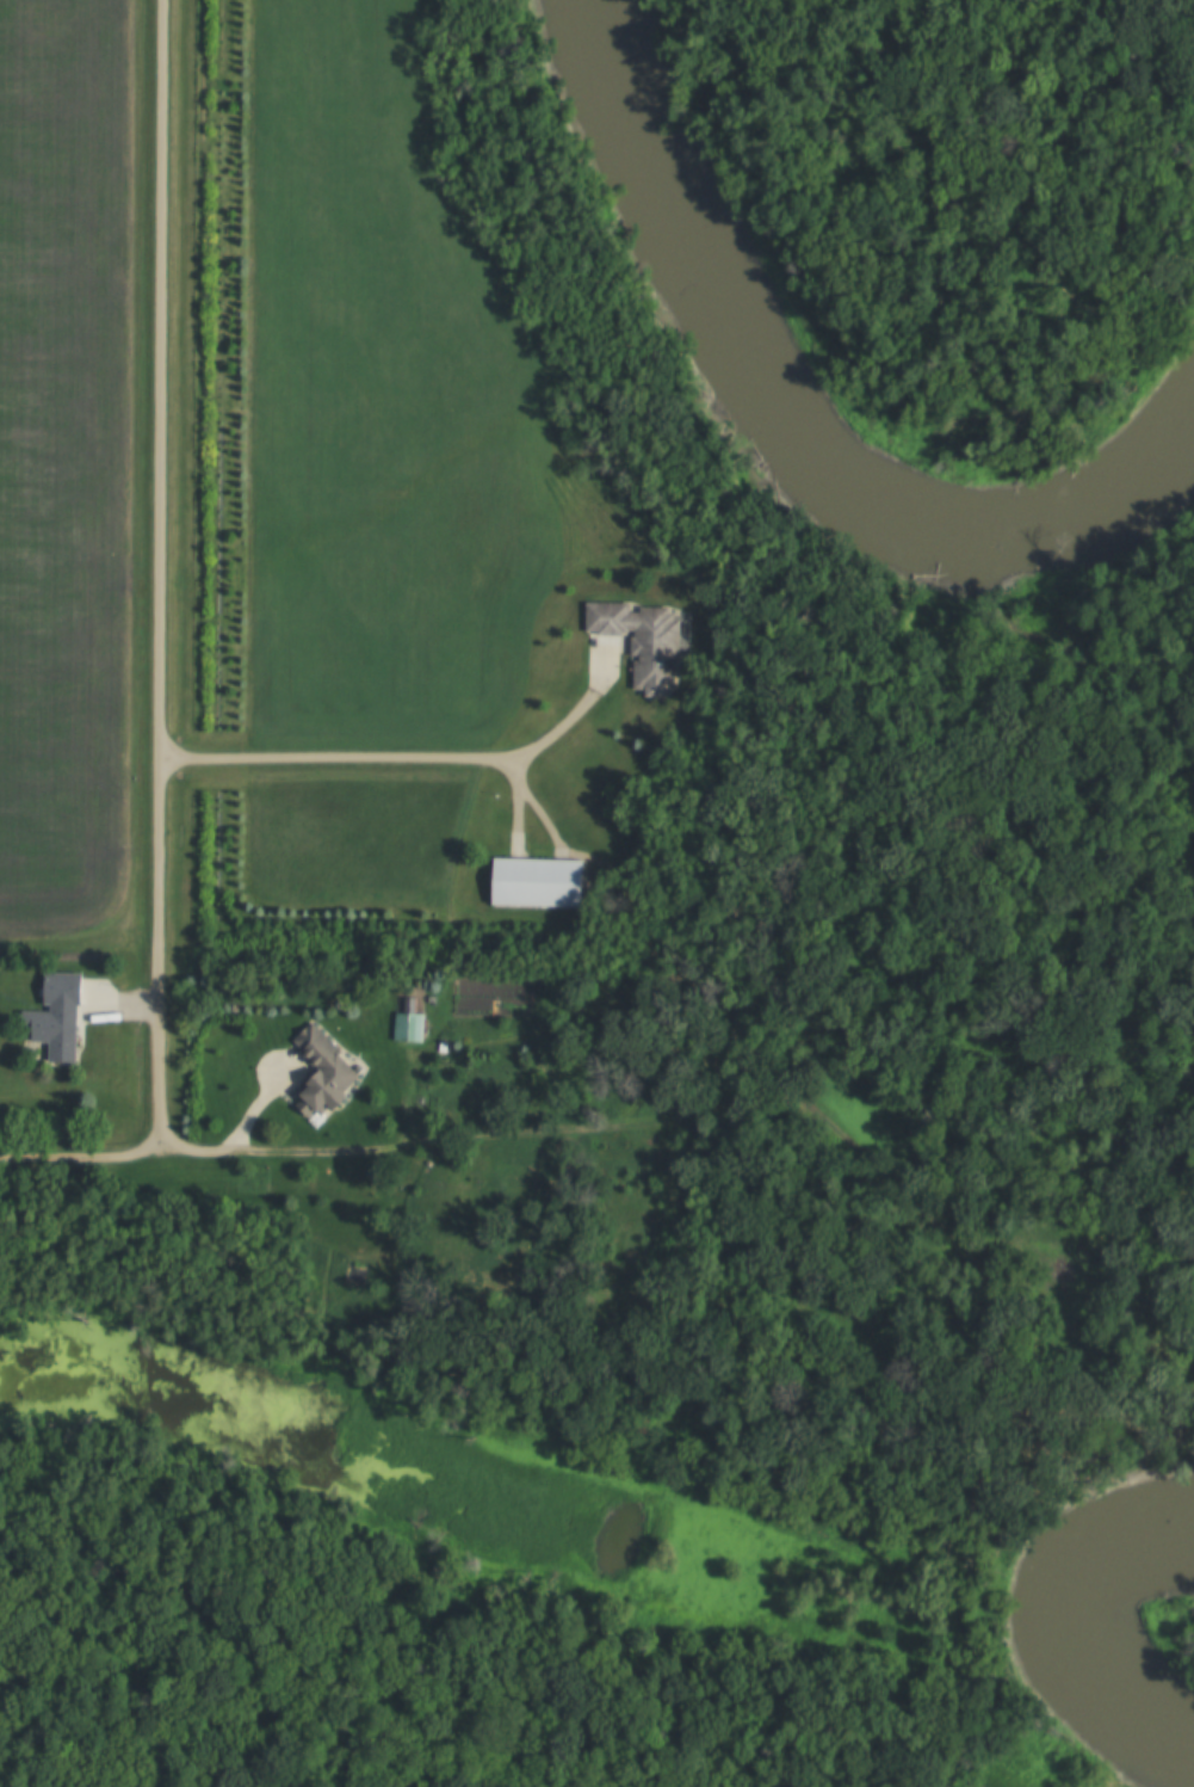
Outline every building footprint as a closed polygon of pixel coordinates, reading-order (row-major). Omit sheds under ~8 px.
[(626,695),(657,695),(657,687),(666,687),(665,656),(672,656),(671,605),(579,606),(579,635),(625,635),(626,695)] [(573,908),(573,859),(482,858),(482,907),(573,908)] [(82,1000),(54,1000),(54,1011),(25,1011),(25,1026),(38,1026),(38,1040),(53,1040),(53,1062),(82,1062),(82,1000)] [(419,1041),(419,1013),(390,1013),(390,1041),(419,1041)] [(327,1073),(296,1102),(313,1119),(319,1113),(324,1118),(337,1106),(345,1114),(356,1103),(349,1094),(368,1076),(314,1018),(293,1037),(327,1073)]
